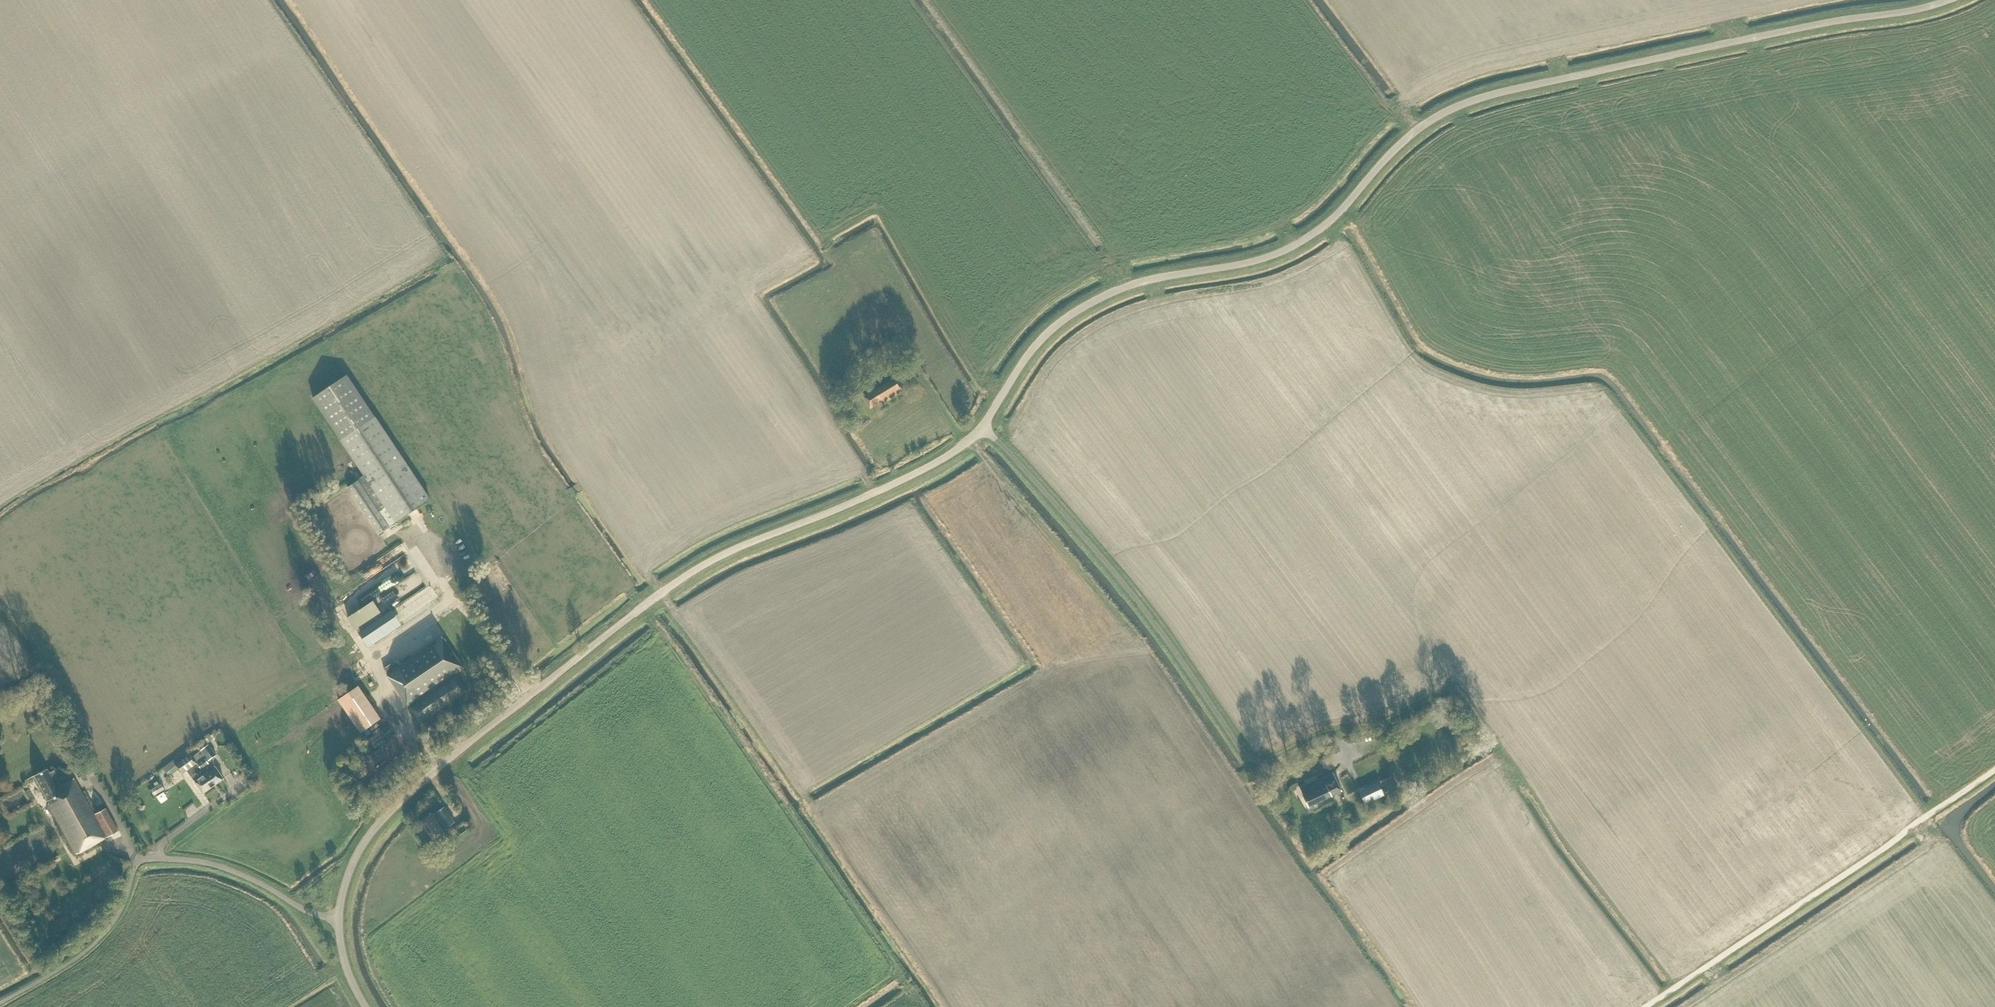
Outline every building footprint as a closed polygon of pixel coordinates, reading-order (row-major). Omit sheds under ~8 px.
[(431,500),(375,417),(347,375),(313,398),(341,439),(365,476),(358,480),(347,487),(378,534),(389,527),(396,522),(431,500)] [(882,403),(893,397),(892,396),(903,389),(897,377),(864,397),(870,408),(881,402),(882,403)] [(381,611),(373,601),(348,618),(355,628),(381,611)] [(390,631),(381,618),(359,634),(367,647),(390,631)] [(442,636),(396,667),(393,662),(384,668),(387,673),(387,674),(408,706),(409,705),(410,706),(409,706),(420,722),(466,691),(455,674),(464,668),(442,636)] [(381,718),(359,685),(338,699),(360,733),(381,718)] [(214,733),(204,740),(207,744),(217,737),(214,733)] [(214,765),(211,759),(216,754),(214,751),(217,749),(212,742),(208,746),(204,742),(197,748),(200,751),(193,757),(197,763),(198,763),(214,786),(224,778),(214,765)] [(178,769),(182,774),(197,763),(190,754),(178,763),(175,759),(163,767),(169,775),(178,769)] [(197,763),(190,768),(187,770),(203,793),(214,786),(198,763),(197,763)] [(97,822),(99,821),(107,836),(117,830),(105,808),(95,814),(97,818),(96,819),(73,778),(61,785),(60,783),(58,784),(56,780),(58,779),(53,770),(49,773),(46,768),(34,775),(49,803),(48,804),(75,854),(106,837),(97,822)] [(1332,772),(1314,781),(1313,779),(1309,781),(1310,783),(1299,788),(1303,795),(1309,806),(1332,796),(1341,791),(1332,772)] [(1396,787),(1391,776),(1380,781),(1385,792),(1396,787)] [(1378,782),(1360,790),(1366,804),(1384,795),(1378,782)] [(161,784),(151,790),(154,796),(164,789),(161,784)] [(444,819),(449,826),(455,822),(444,807),(438,811),(433,815),(431,813),(420,821),(434,840),(445,832),(438,823),(444,819)]
